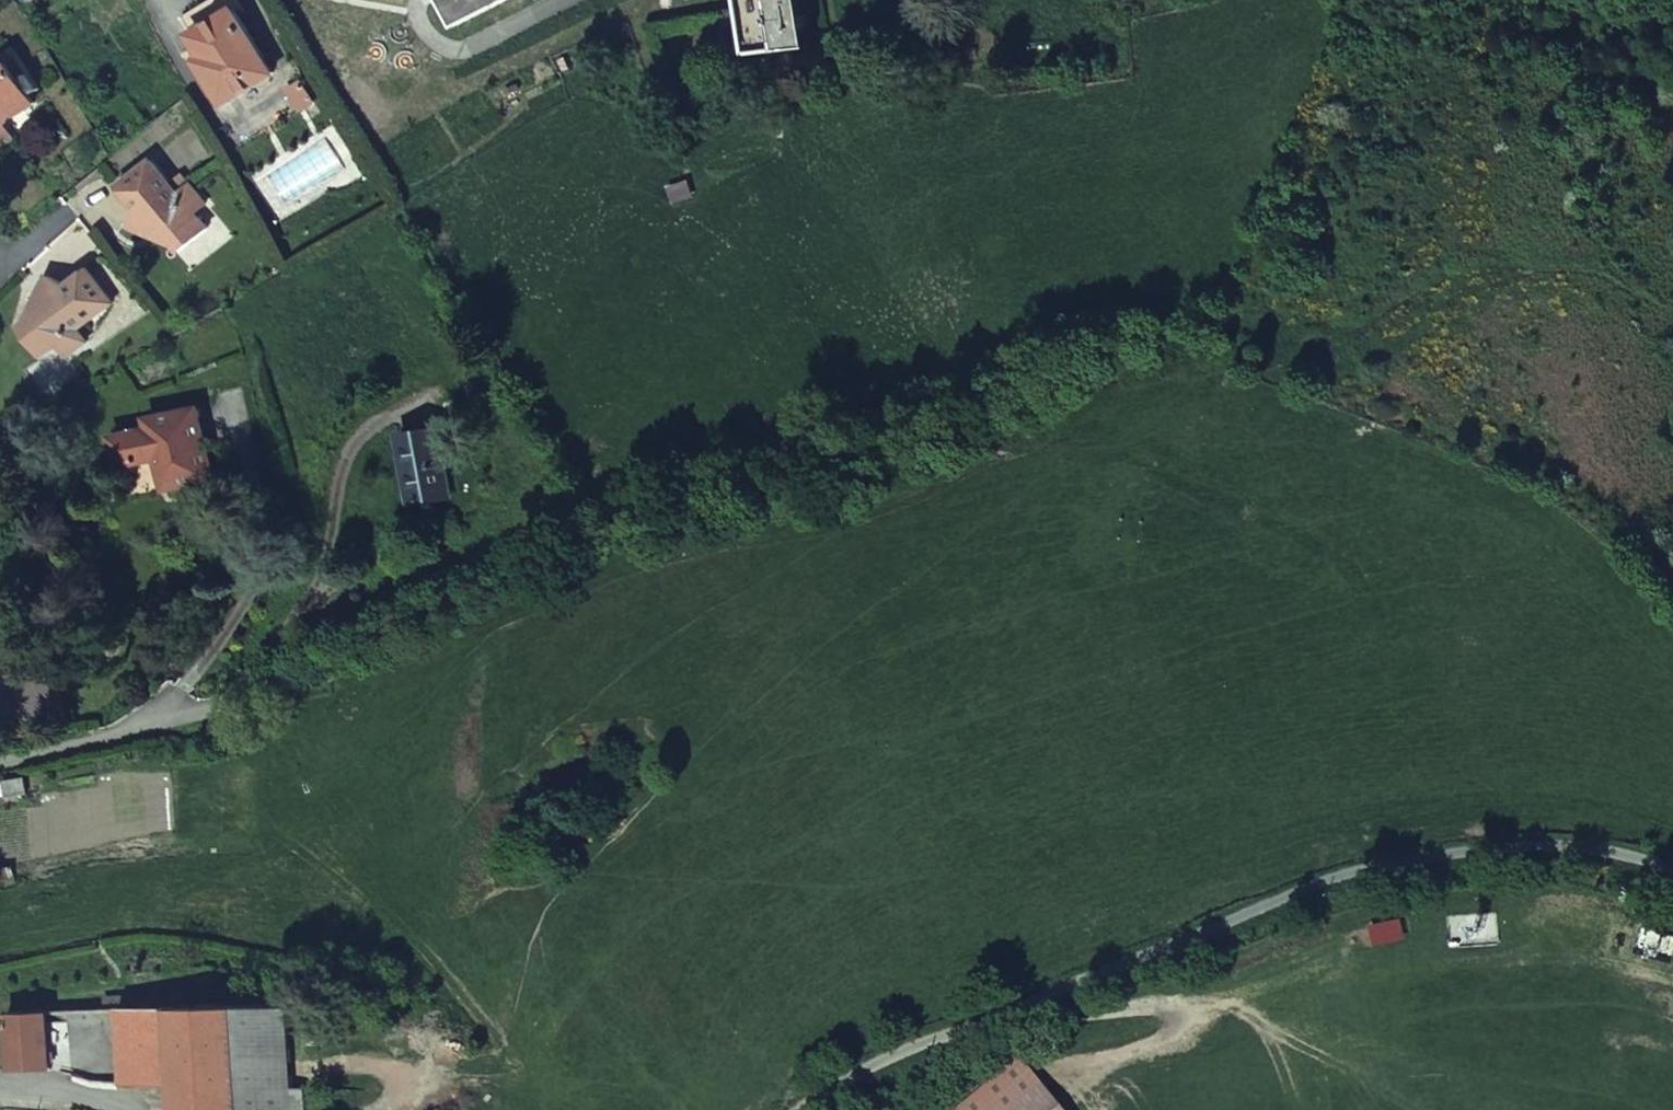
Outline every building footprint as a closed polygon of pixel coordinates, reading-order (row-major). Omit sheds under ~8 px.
[(204,53),(196,58),(222,101),(269,71),(232,6),(238,3),(236,0),(211,0),(182,17),(204,53)] [(455,25),(505,0),(442,0),(455,25)] [(749,49),(809,41),(804,0),(743,0),(749,49)] [(21,128),(12,113),(18,110),(19,104),(25,106),(44,95),(39,85),(49,80),(25,39),(5,50),(0,41),(0,140),(21,128)] [(154,159),(121,186),(138,207),(132,227),(151,233),(154,223),(165,226),(182,248),(211,224),(199,209),(209,201),(194,183),(182,193),(154,159)] [(51,301),(26,319),(48,350),(64,339),(71,350),(92,336),(83,322),(118,298),(95,263),(72,279),(53,270),(45,288),(55,293),(51,301)] [(166,486),(213,475),(197,404),(149,415),(151,426),(114,434),(121,465),(161,457),(166,486)] [(403,494),(446,489),(436,420),(394,424),(403,494)] [(285,1006),(233,1007),(232,1013),(231,1109),(287,1109),(285,1006)] [(118,1081),(169,1086),(169,1109),(231,1109),(232,1013),(233,1007),(117,1009),(118,1081)] [(8,1069),(49,1069),(47,1010),(8,1011),(8,1069)] [(1026,1109),(1061,1109),(1047,1093),(1026,1109)]
